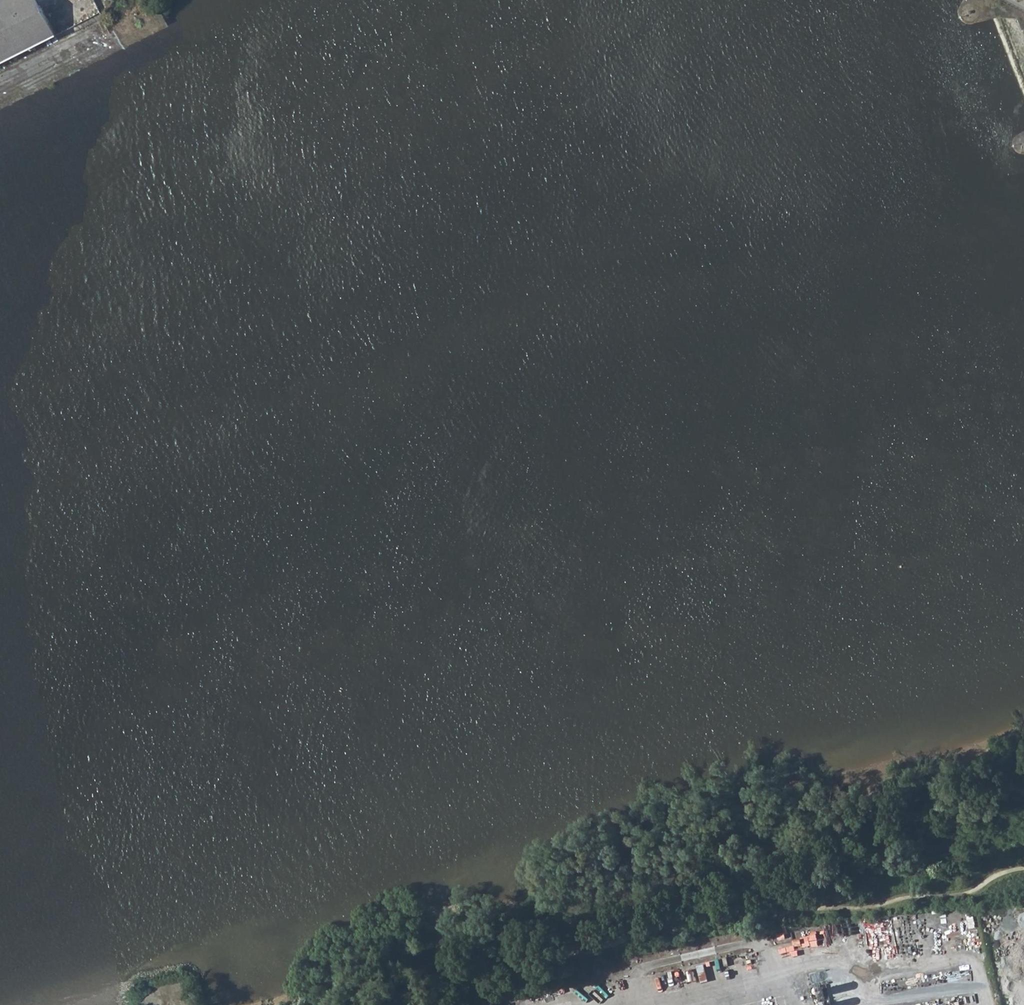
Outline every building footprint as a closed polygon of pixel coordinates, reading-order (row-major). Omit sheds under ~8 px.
[(0,2),(0,64),(56,35),(38,0),(3,0),(0,2)]
